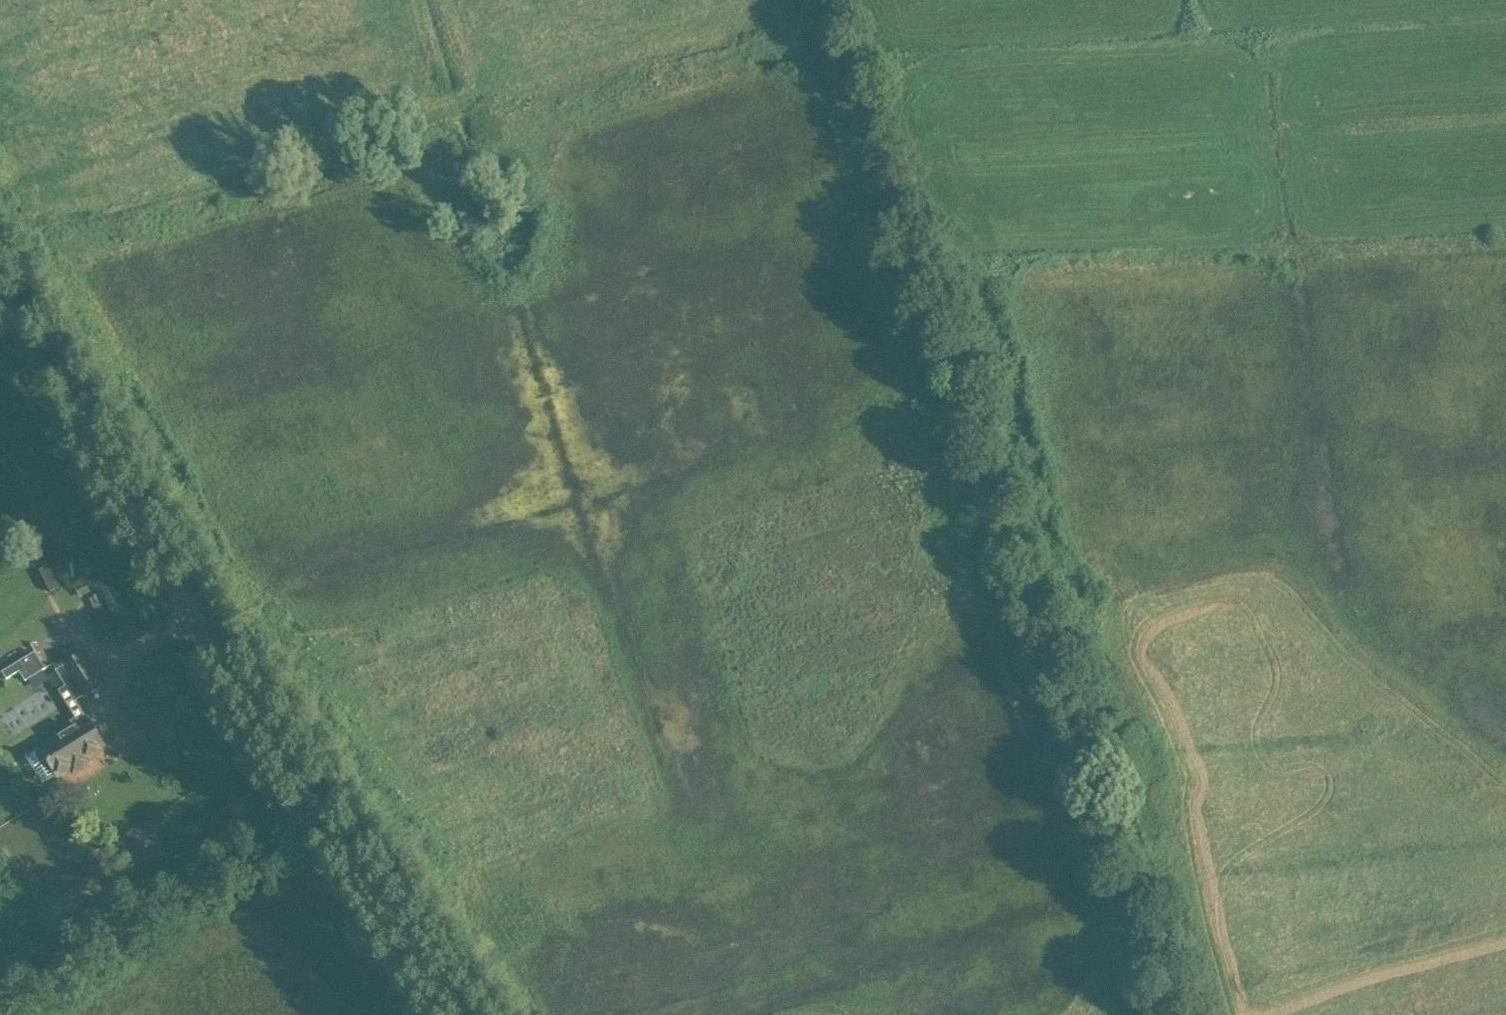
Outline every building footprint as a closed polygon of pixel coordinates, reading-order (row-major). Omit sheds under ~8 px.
[(35,560),(48,590),(71,581),(58,551),(35,560)] [(104,592),(89,597),(99,626),(114,620),(104,592)] [(46,668),(35,651),(15,663),(25,680),(46,668)] [(102,685),(82,652),(55,669),(75,701),(102,685)] [(17,672),(13,664),(2,671),(7,679),(17,672)] [(74,771),(90,762),(86,756),(104,745),(88,717),(40,746),(57,774),(70,765),(74,771)]
